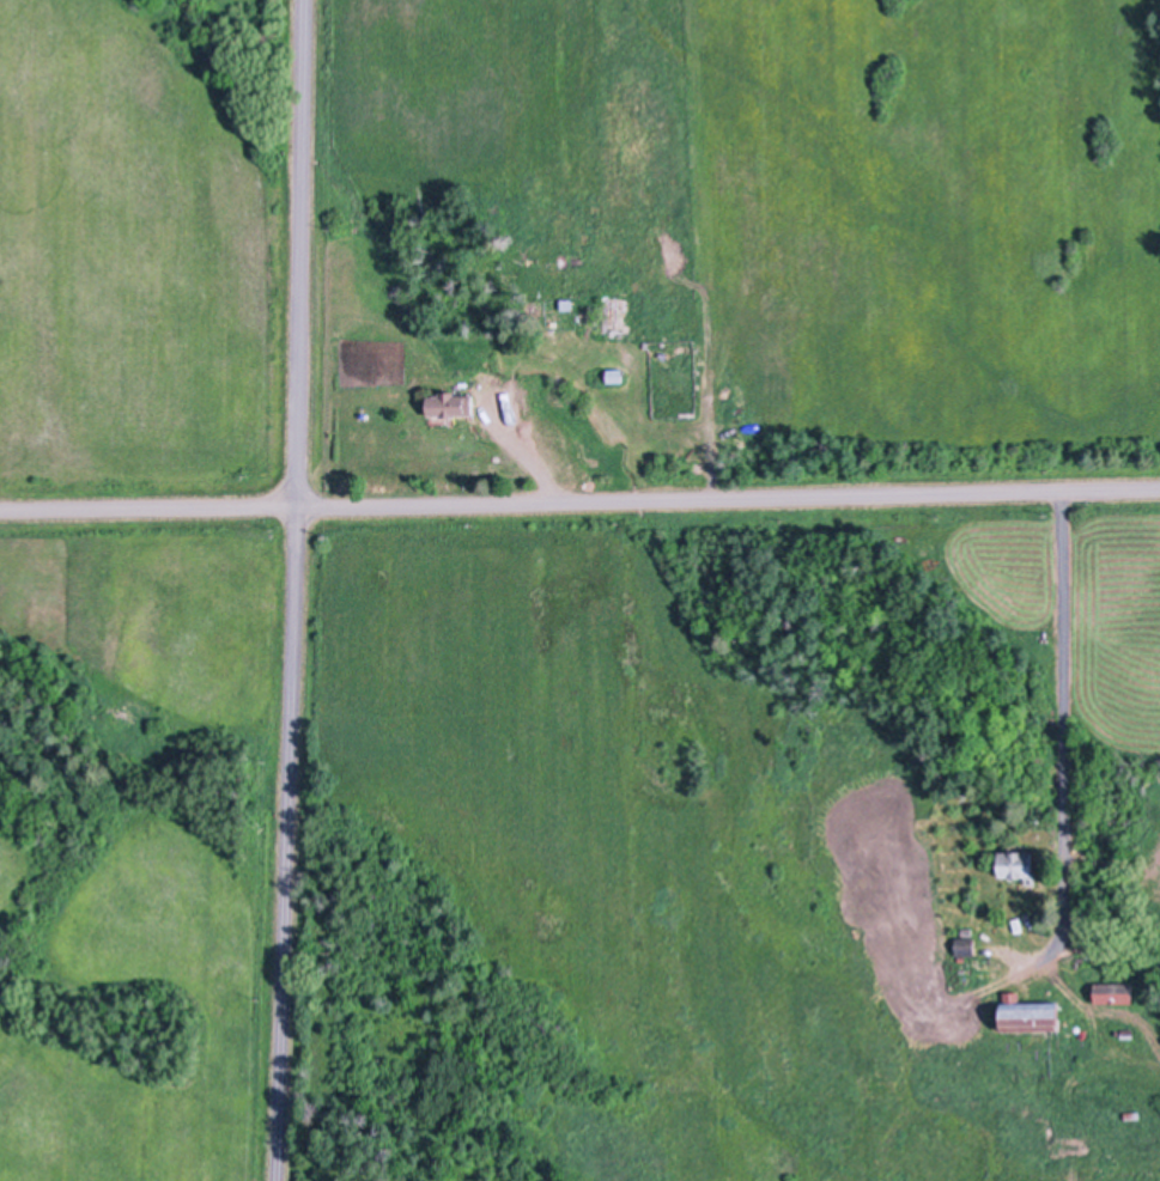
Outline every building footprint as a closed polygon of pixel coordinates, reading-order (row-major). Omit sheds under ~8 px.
[(571,256),(583,254),(584,266),(572,267),(571,256)] [(547,257),(569,256),(570,268),(548,270),(547,257)] [(605,296),(620,296),(621,318),(625,317),(625,325),(621,325),(621,327),(605,327),(605,296)] [(609,367),(624,367),(624,381),(609,381),(609,367)] [(430,394),(442,394),(442,390),(457,390),(457,392),(475,394),(474,413),(456,413),(456,415),(443,415),(443,413),(431,413),(430,413),(430,394)] [(1038,884),(1026,884),(1026,875),(1003,876),(1002,850),(1037,848),(1038,884)] [(977,954),(959,955),(958,937),(976,936),(977,954)] [(1135,1002),(1098,1002),(1098,981),(1134,981),(1135,1002)] [(1063,1028),(1006,1030),(1004,991),(1021,991),(1021,1000),(1062,1000),(1063,1028)] [(1122,1028),(1136,1028),(1136,1037),(1122,1037),(1122,1028)] [(1141,1119),(1128,1120),(1126,1112),(1140,1110),(1141,1119)]
